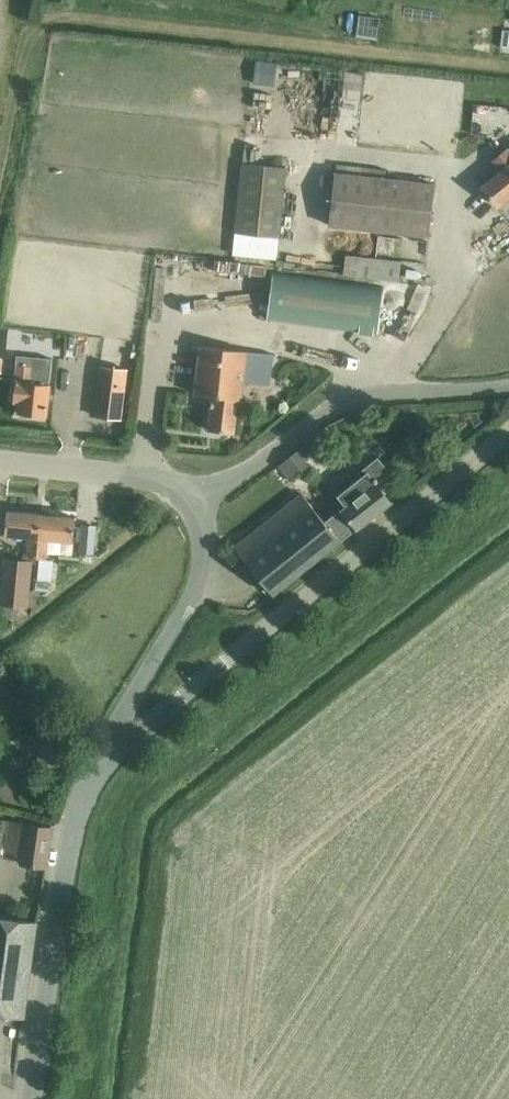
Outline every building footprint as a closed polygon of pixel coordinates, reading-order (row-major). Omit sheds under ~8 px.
[(396,31),(398,17),(376,14),(374,28),(396,31)] [(362,99),(364,72),(346,71),(344,97),(362,99)] [(500,154),(508,165),(508,147),(500,154)] [(508,197),(508,165),(500,154),(492,162),(500,172),(483,187),(498,206),(508,197)] [(281,237),(287,167),(243,163),(236,233),(281,237)] [(430,236),(435,184),(334,173),(328,225),(430,236)] [(401,281),(403,261),(347,255),(345,275),(401,281)] [(377,335),(384,287),(270,270),(263,318),(377,335)] [(270,385),(273,354),(201,345),(195,394),(213,396),(209,430),(234,433),(238,399),(242,399),(244,382),(270,385)] [(19,355),(14,401),(21,402),(20,414),(46,416),(52,359),(19,355)] [(122,418),(124,397),(127,369),(101,366),(95,415),(122,418)] [(292,480),(303,471),(291,456),(279,465),(292,480)] [(357,529),(392,502),(378,484),(391,474),(379,459),(353,478),(356,482),(339,495),(347,505),(337,513),(326,522),(303,493),(225,555),(236,569),(247,561),(274,595),(352,532),(348,527),(353,523),(357,529)] [(37,558),(42,514),(8,510),(5,534),(30,537),(28,557),(37,558)] [(73,541),(76,517),(42,514),(37,558),(42,559),(40,580),(53,581),(55,560),(46,559),(48,539),(73,541)] [(95,553),(97,525),(84,524),(81,552),(95,553)] [(29,608),(34,562),(7,558),(2,605),(29,608)] [(56,776),(68,746),(47,738),(35,767),(56,776)] [(29,823),(2,820),(1,825),(0,825),(0,857),(2,857),(20,860),(20,863),(24,864),(45,867),(51,826),(29,823)] [(3,1015),(25,1018),(37,922),(16,919),(0,917),(0,1015),(3,1015)]
